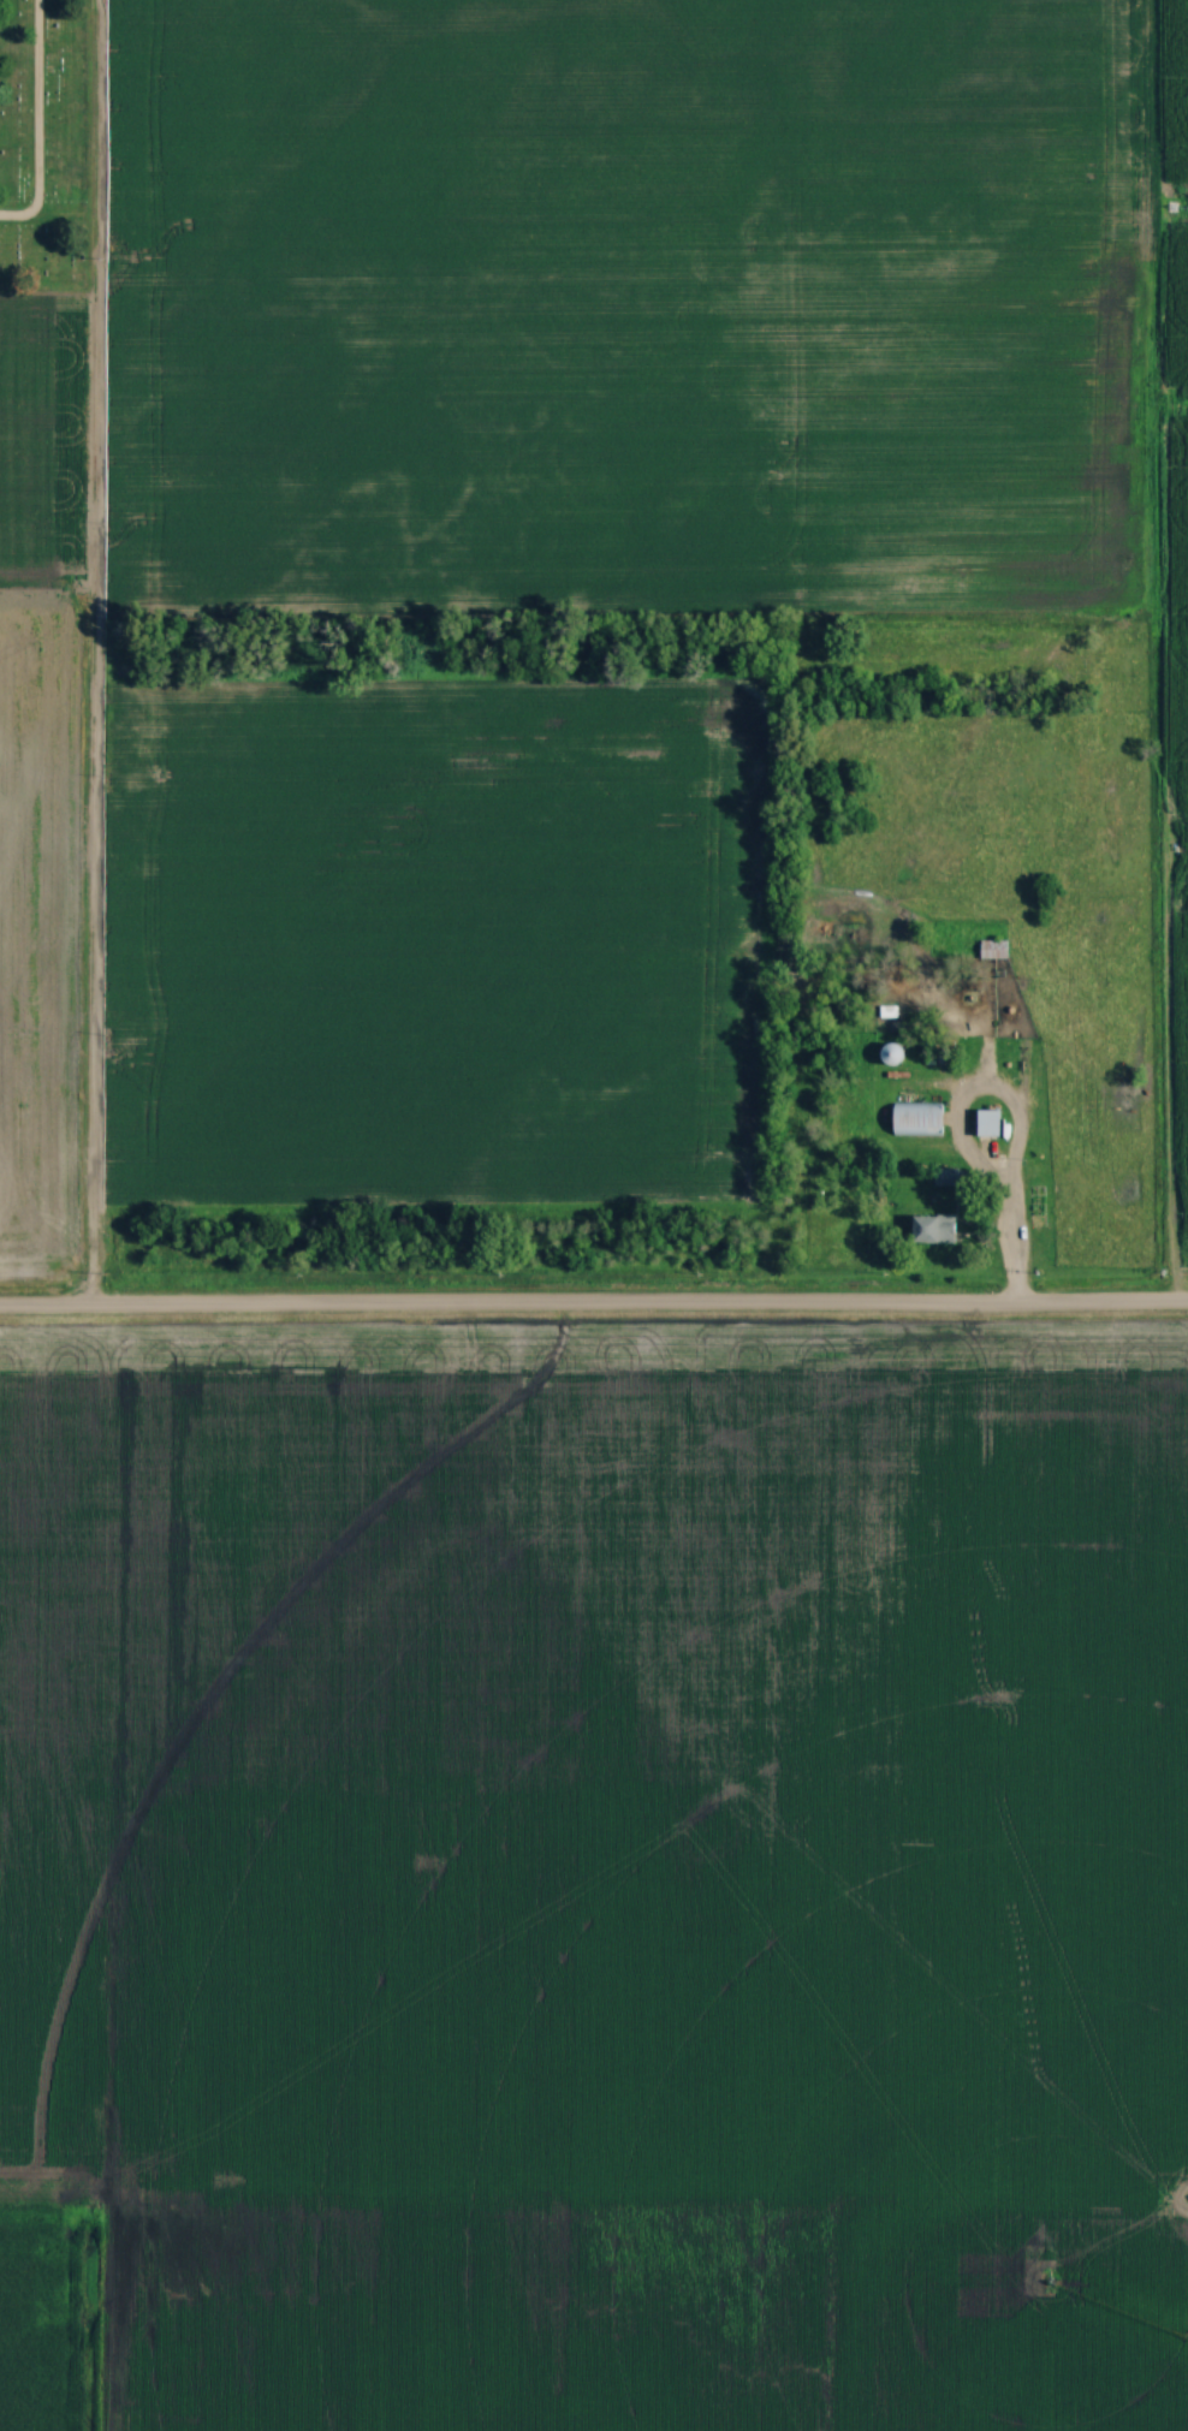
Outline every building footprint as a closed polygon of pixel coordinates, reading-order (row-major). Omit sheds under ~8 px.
[(981,959),(1008,959),(1008,939),(981,939),(981,959)] [(891,1068),(905,1057),(894,1042),(880,1052),(891,1068)] [(943,1137),(943,1103),(894,1103),(894,1137),(943,1137)] [(999,1110),(977,1110),(977,1138),(999,1138),(999,1110)] [(936,1170),(936,1186),(959,1186),(959,1170),(936,1170)] [(956,1244),(956,1216),(913,1216),(913,1244),(956,1244)]
